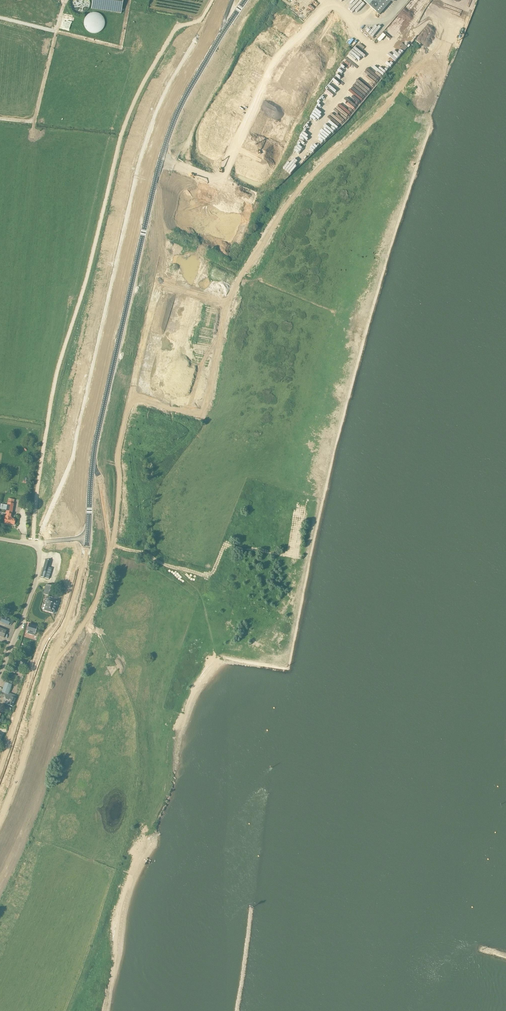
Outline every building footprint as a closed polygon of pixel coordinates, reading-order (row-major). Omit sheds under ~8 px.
[(92,9),(122,13),(124,0),(93,0),(92,9)] [(352,6),(357,12),(366,5),(361,0),(360,0),(352,6)] [(376,12),(379,15),(392,0),(362,0),(376,12)] [(90,35),(106,28),(99,11),(83,17),(90,35)] [(376,38),(383,30),(379,26),(372,35),(376,38)] [(383,32),(378,39),(381,42),(387,35),(383,32)] [(359,54),(362,47),(356,45),(353,51),(359,54)] [(308,132),(310,133),(314,127),(308,123),(305,128),(306,129),(301,137),(306,140),(309,135),(307,135),(308,132)] [(6,512),(4,523),(14,525),(15,519),(11,518),(12,513),(14,503),(14,500),(8,499),(8,502),(7,502),(7,505),(6,510),(6,512)] [(46,559),(41,577),(49,579),(50,573),(48,573),(51,561),(46,559)] [(42,594),(54,598),(57,588),(46,584),(42,594)] [(44,610),(53,613),(57,602),(47,599),(44,610)] [(1,622),(9,625),(11,620),(3,617),(1,621),(1,622)] [(27,631),(27,633),(34,635),(34,633),(35,634),(37,626),(29,624),(27,631)] [(18,649),(16,654),(24,657),(26,652),(18,649)] [(8,695),(12,685),(11,685),(12,681),(7,679),(6,682),(5,682),(2,692),(4,693),(2,697),(5,698),(3,703),(12,706),(15,698),(8,695)]
